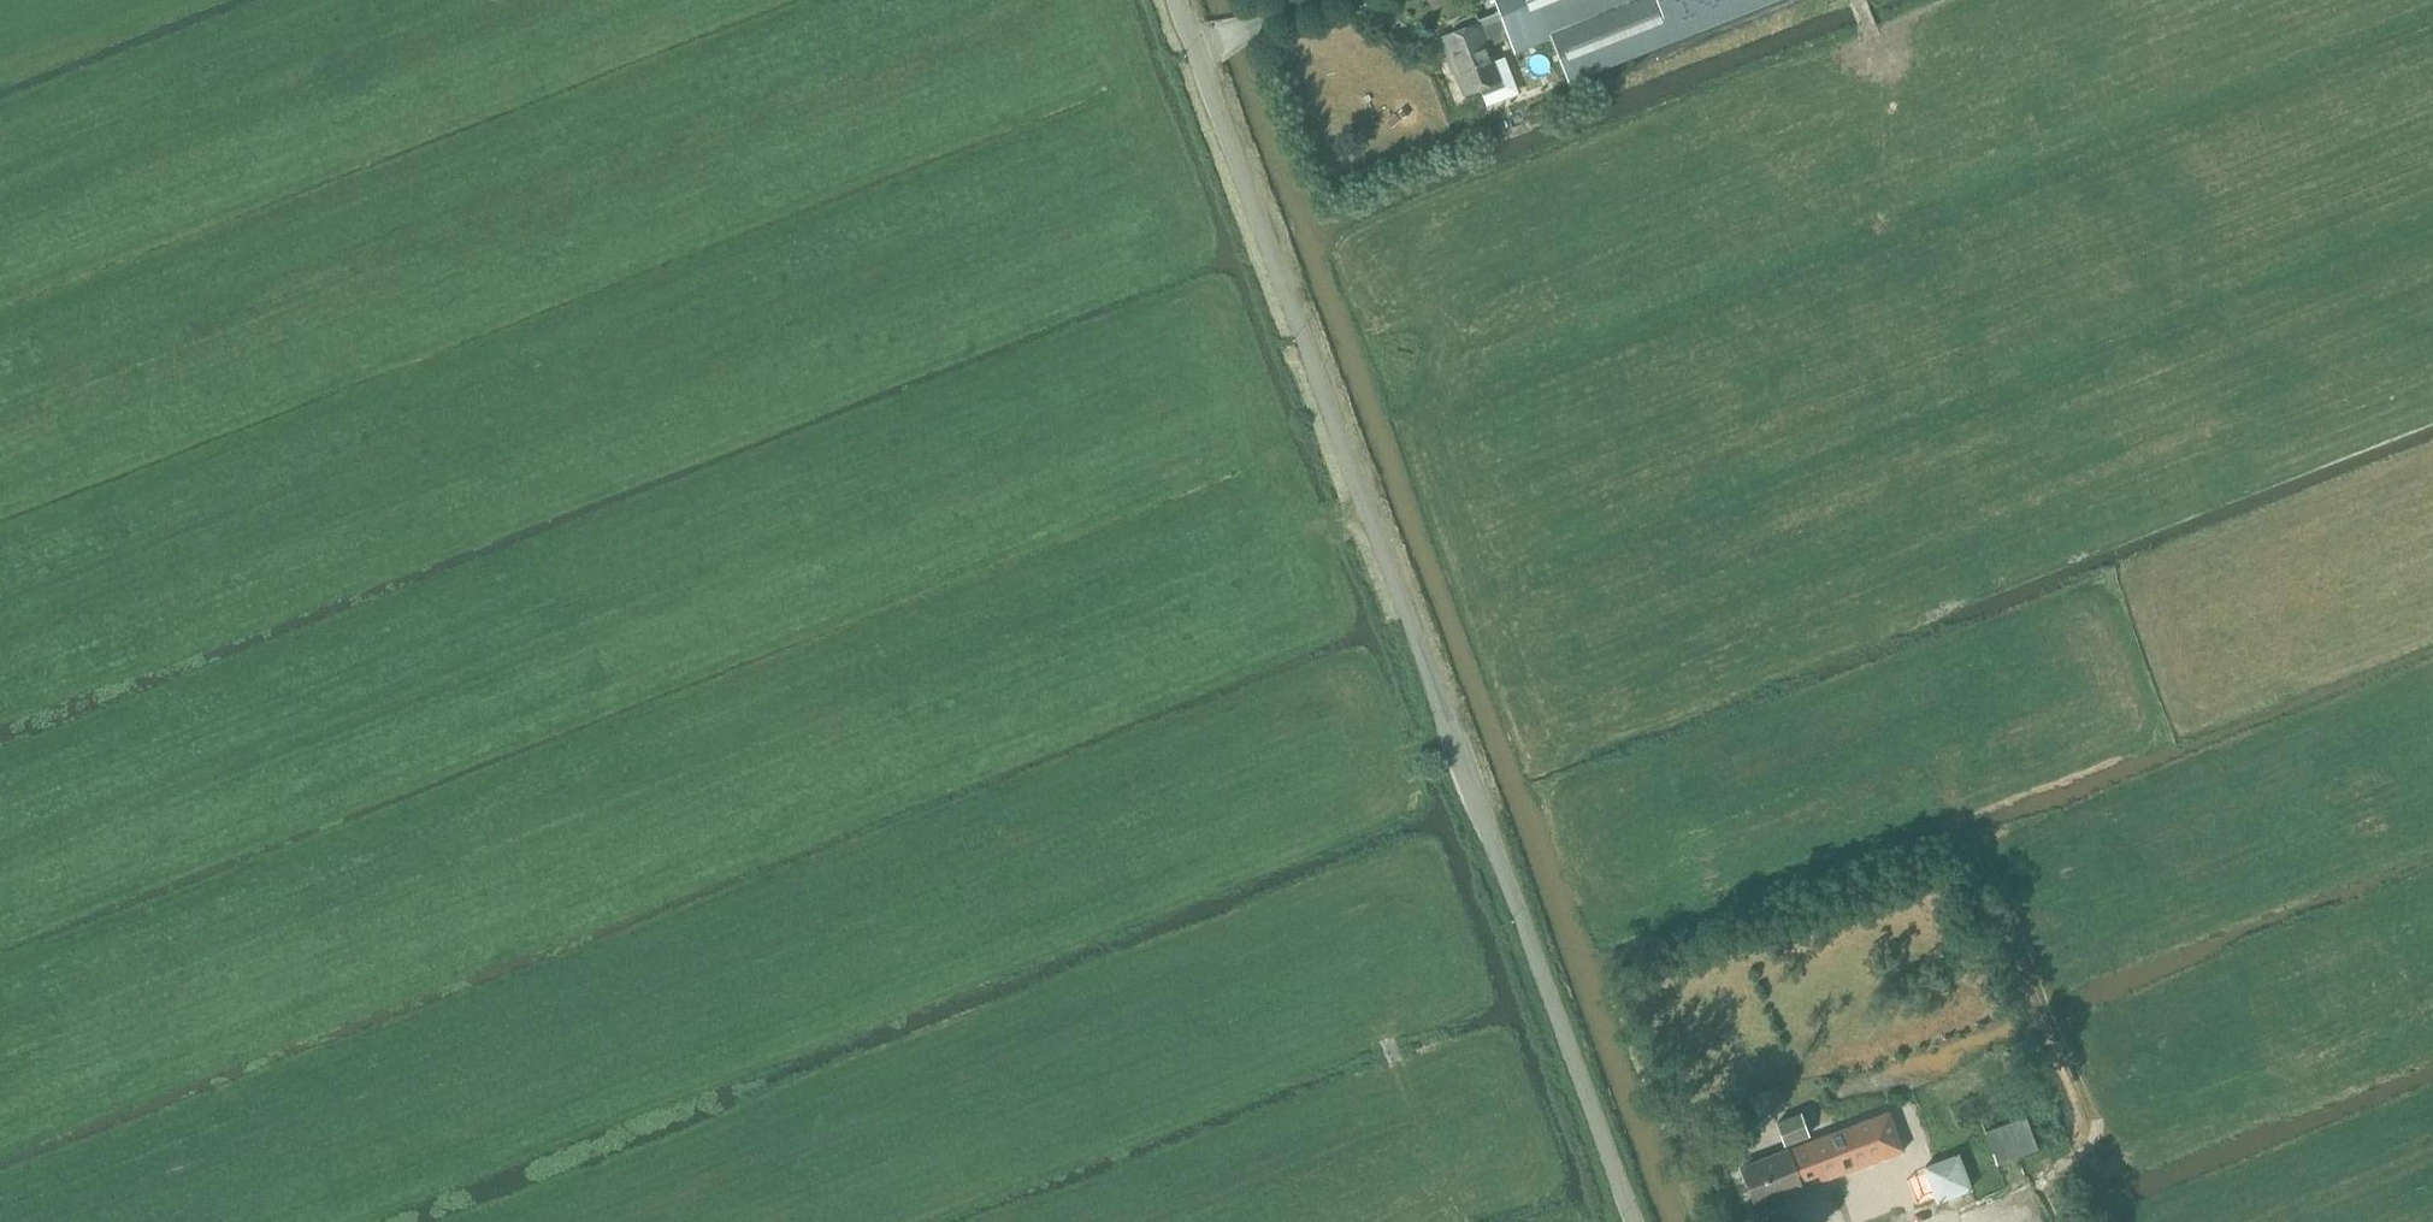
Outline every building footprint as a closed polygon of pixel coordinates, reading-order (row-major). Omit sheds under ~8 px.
[(1443,38),(1465,95),(1502,81),(1489,48),(1509,40),(1514,52),(1552,37),(1568,79),(1773,0),(1494,0),(1502,19),(1481,27),(1479,21),(1443,38)] [(1755,1207),(1906,1151),(1891,1113),(1740,1169),(1755,1207)] [(1785,1146),(1810,1138),(1802,1115),(1778,1123),(1785,1146)] [(2024,1115),(1985,1130),(1998,1164),(2037,1149),(2024,1115)] [(1957,1154),(1922,1167),(1936,1204),(1971,1191),(1957,1154)]
